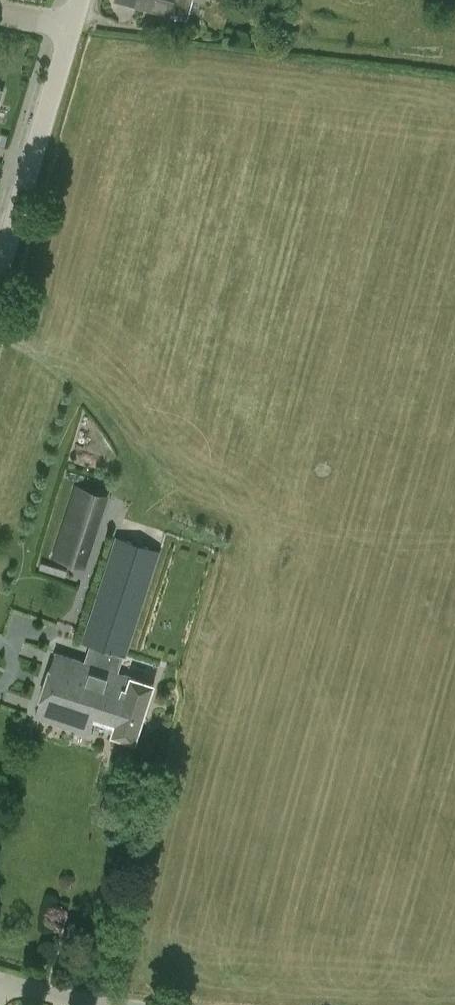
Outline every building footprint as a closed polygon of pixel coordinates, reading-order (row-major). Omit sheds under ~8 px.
[(171,16),(186,20),(192,0),(114,0),(114,1),(171,17),(171,16)] [(55,557),(80,564),(102,494),(77,486),(55,557)] [(82,644),(90,646),(124,657),(125,657),(159,552),(159,551),(116,538),(82,644)] [(154,684),(130,677),(130,676),(119,673),(124,657),(90,646),(85,662),(55,652),(34,717),(73,730),(78,714),(116,726),(113,736),(135,743),(154,684)]
